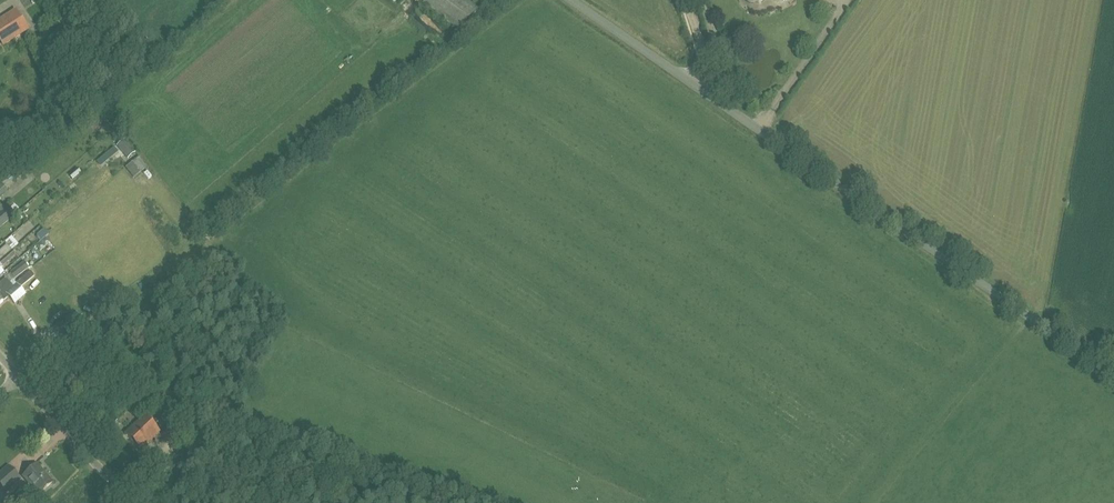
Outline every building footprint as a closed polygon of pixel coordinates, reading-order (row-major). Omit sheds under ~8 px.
[(15,10),(0,20),(0,40),(3,45),(27,29),(15,10)] [(117,144),(124,154),(131,148),(123,139),(117,144)] [(117,151),(114,147),(99,160),(96,162),(100,166),(102,164),(117,151)] [(132,148),(131,148),(124,154),(128,159),(136,152),(132,148)] [(133,177),(146,167),(139,157),(126,168),(133,177)] [(77,168),(69,175),(72,180),(81,173),(77,168)] [(19,179),(14,174),(3,183),(0,186),(0,195),(19,179)] [(5,207),(0,207),(0,212),(8,221),(15,215),(7,207),(6,208),(5,207)] [(43,239),(50,233),(46,229),(39,235),(43,239)] [(12,250),(11,250),(7,244),(0,250),(0,260),(12,250)] [(55,249),(39,261),(41,264),(57,252),(55,249)] [(0,261),(0,267),(2,265),(2,266),(15,254),(12,250),(0,261)] [(14,279),(28,268),(24,262),(10,272),(14,279)] [(30,271),(16,283),(20,287),(34,276),(30,271)] [(9,282),(6,277),(0,282),(0,290),(9,282)] [(5,292),(13,286),(9,282),(0,290),(0,304),(9,296),(5,292)] [(109,292),(98,300),(103,307),(113,299),(109,292)] [(66,336),(80,324),(72,314),(58,326),(66,336)] [(98,344),(89,332),(83,337),(92,349),(98,344)] [(160,432),(143,415),(124,433),(141,450),(160,432)] [(171,427),(163,435),(173,446),(181,437),(171,427)] [(36,464),(23,476),(39,494),(52,482),(36,464)] [(17,482),(21,479),(8,465),(0,472),(0,486),(6,492),(17,482)]
